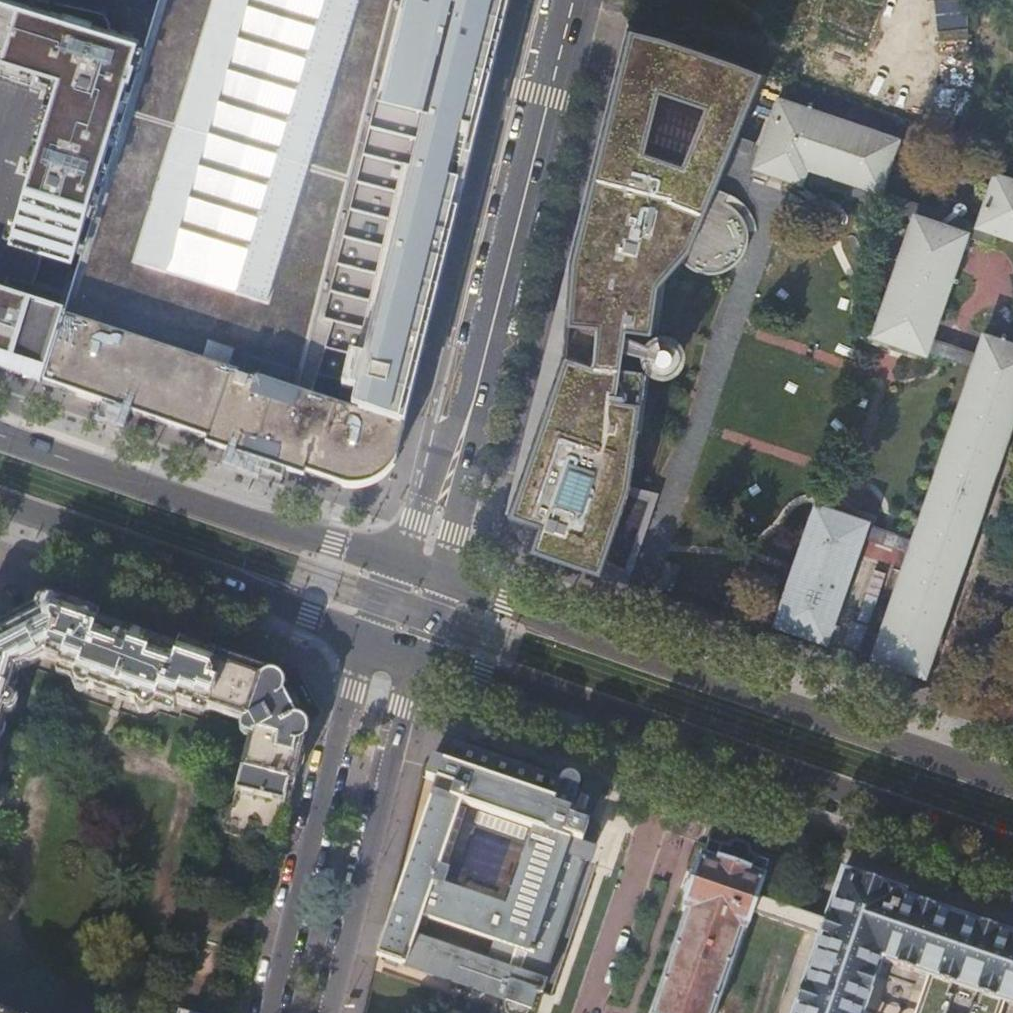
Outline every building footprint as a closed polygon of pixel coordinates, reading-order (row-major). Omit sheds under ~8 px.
[(22,362),(47,370),(62,317),(404,427),(412,394),(496,57),(451,45),(454,36),(415,24),(422,0),(0,0),(0,355),(22,362)] [(1012,34),(1012,0),(1009,0),(999,30),(1012,34)] [(564,538),(629,573),(657,492),(607,474),(644,369),(647,376),(653,382),(662,386),(670,387),(678,385),(684,379),(688,371),(689,363),(687,353),(681,345),(674,341),(663,339),(654,342),(685,267),(692,272),(703,276),(717,276),(731,271),(741,263),(745,256),(749,246),(750,240),(749,232),(755,232),(754,220),(750,212),(744,203),(735,197),(722,192),(767,80),(626,33),(507,511),(566,532),(564,538)] [(896,140),(780,100),(756,170),(802,186),(803,181),(826,188),(873,205),(896,140)] [(992,175),(974,226),(1012,240),(1012,182),(992,175)] [(874,337),(923,354),(965,237),(915,219),(874,337)] [(47,370),(43,383),(49,385),(108,405),(158,422),(197,436),(236,449),(282,465),(329,481),(341,486),(347,487),(360,486),(368,484),(375,482),(384,475),(392,466),(395,458),(402,435),(404,427),(62,317),(47,370)] [(870,659),(928,680),(1012,436),(1012,347),(982,337),(910,541),(906,553),(870,659)] [(873,525),(814,505),(792,568),(773,624),(832,644),(867,541),(872,528),(873,525)] [(867,541),(906,553),(910,541),(872,528),(867,541)] [(72,680),(72,683),(74,688),(75,690),(78,692),(85,693),(88,692),(91,690),(134,704),(135,708),(137,711),(140,713),(143,715),(150,714),(154,710),(158,699),(175,705),(177,700),(193,705),(195,701),(243,718),(241,727),(241,729),(243,732),(248,735),(232,805),(223,811),(220,822),(225,833),(244,838),(255,832),(255,831),(281,838),(303,750),(310,721),(286,678),(120,620),(52,596),(0,624),(0,729),(4,712),(9,711),(12,708),(15,703),(16,700),(14,694),(11,690),(16,669),(47,657),(60,661),(58,665),(75,671),(72,680)] [(856,651),(864,627),(850,623),(841,646),(856,651)] [(433,760),(427,778),(438,783),(378,955),(406,966),(407,964),(505,998),(504,999),(506,1000),(505,1004),(505,1008),(508,1012),(527,1012),(528,1012),(530,1008),(532,1009),(537,994),(539,994),(540,992),(543,993),(547,982),(546,981),(553,963),(549,961),(583,863),(587,864),(592,849),(583,846),(590,825),(573,820),(580,799),(583,791),(579,790),(580,787),(609,797),(612,789),(573,776),(566,777),(563,778),(560,782),(496,760),(498,751),(474,742),(471,752),(467,750),(464,761),(457,758),(453,768),(433,760)] [(820,935),(825,919),(763,897),(763,898),(758,896),(765,877),(764,876),(770,860),(750,853),(751,849),(749,844),(736,840),(731,843),(729,846),(709,839),(704,856),(701,855),(695,872),(692,871),(685,891),(688,892),(683,910),(686,911),(650,1012),(715,1012),(717,1008),(743,930),(746,931),(752,912),(794,926),(820,935)] [(865,879),(864,881),(841,873),(825,919),(820,935),(793,1012),(862,1012),(880,961),(897,966),(896,968),(912,974),(913,972),(929,977),(917,1012),(998,1012),(1002,1003),(1012,1007),(1012,938),(902,900),(903,894),(881,887),(881,885),(865,879)]
